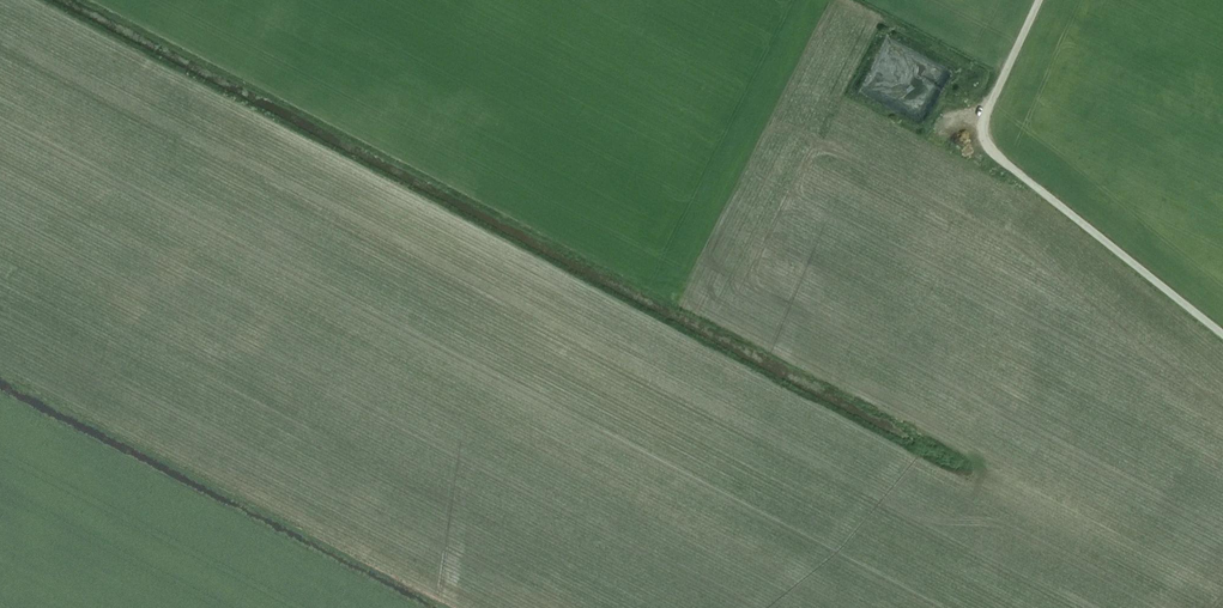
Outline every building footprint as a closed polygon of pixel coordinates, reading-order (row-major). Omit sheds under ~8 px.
[(926,114),(938,83),(918,76),(920,70),(901,63),(899,70),(895,69),(891,81),(897,83),(895,89),(909,93),(904,106),(926,114)]
